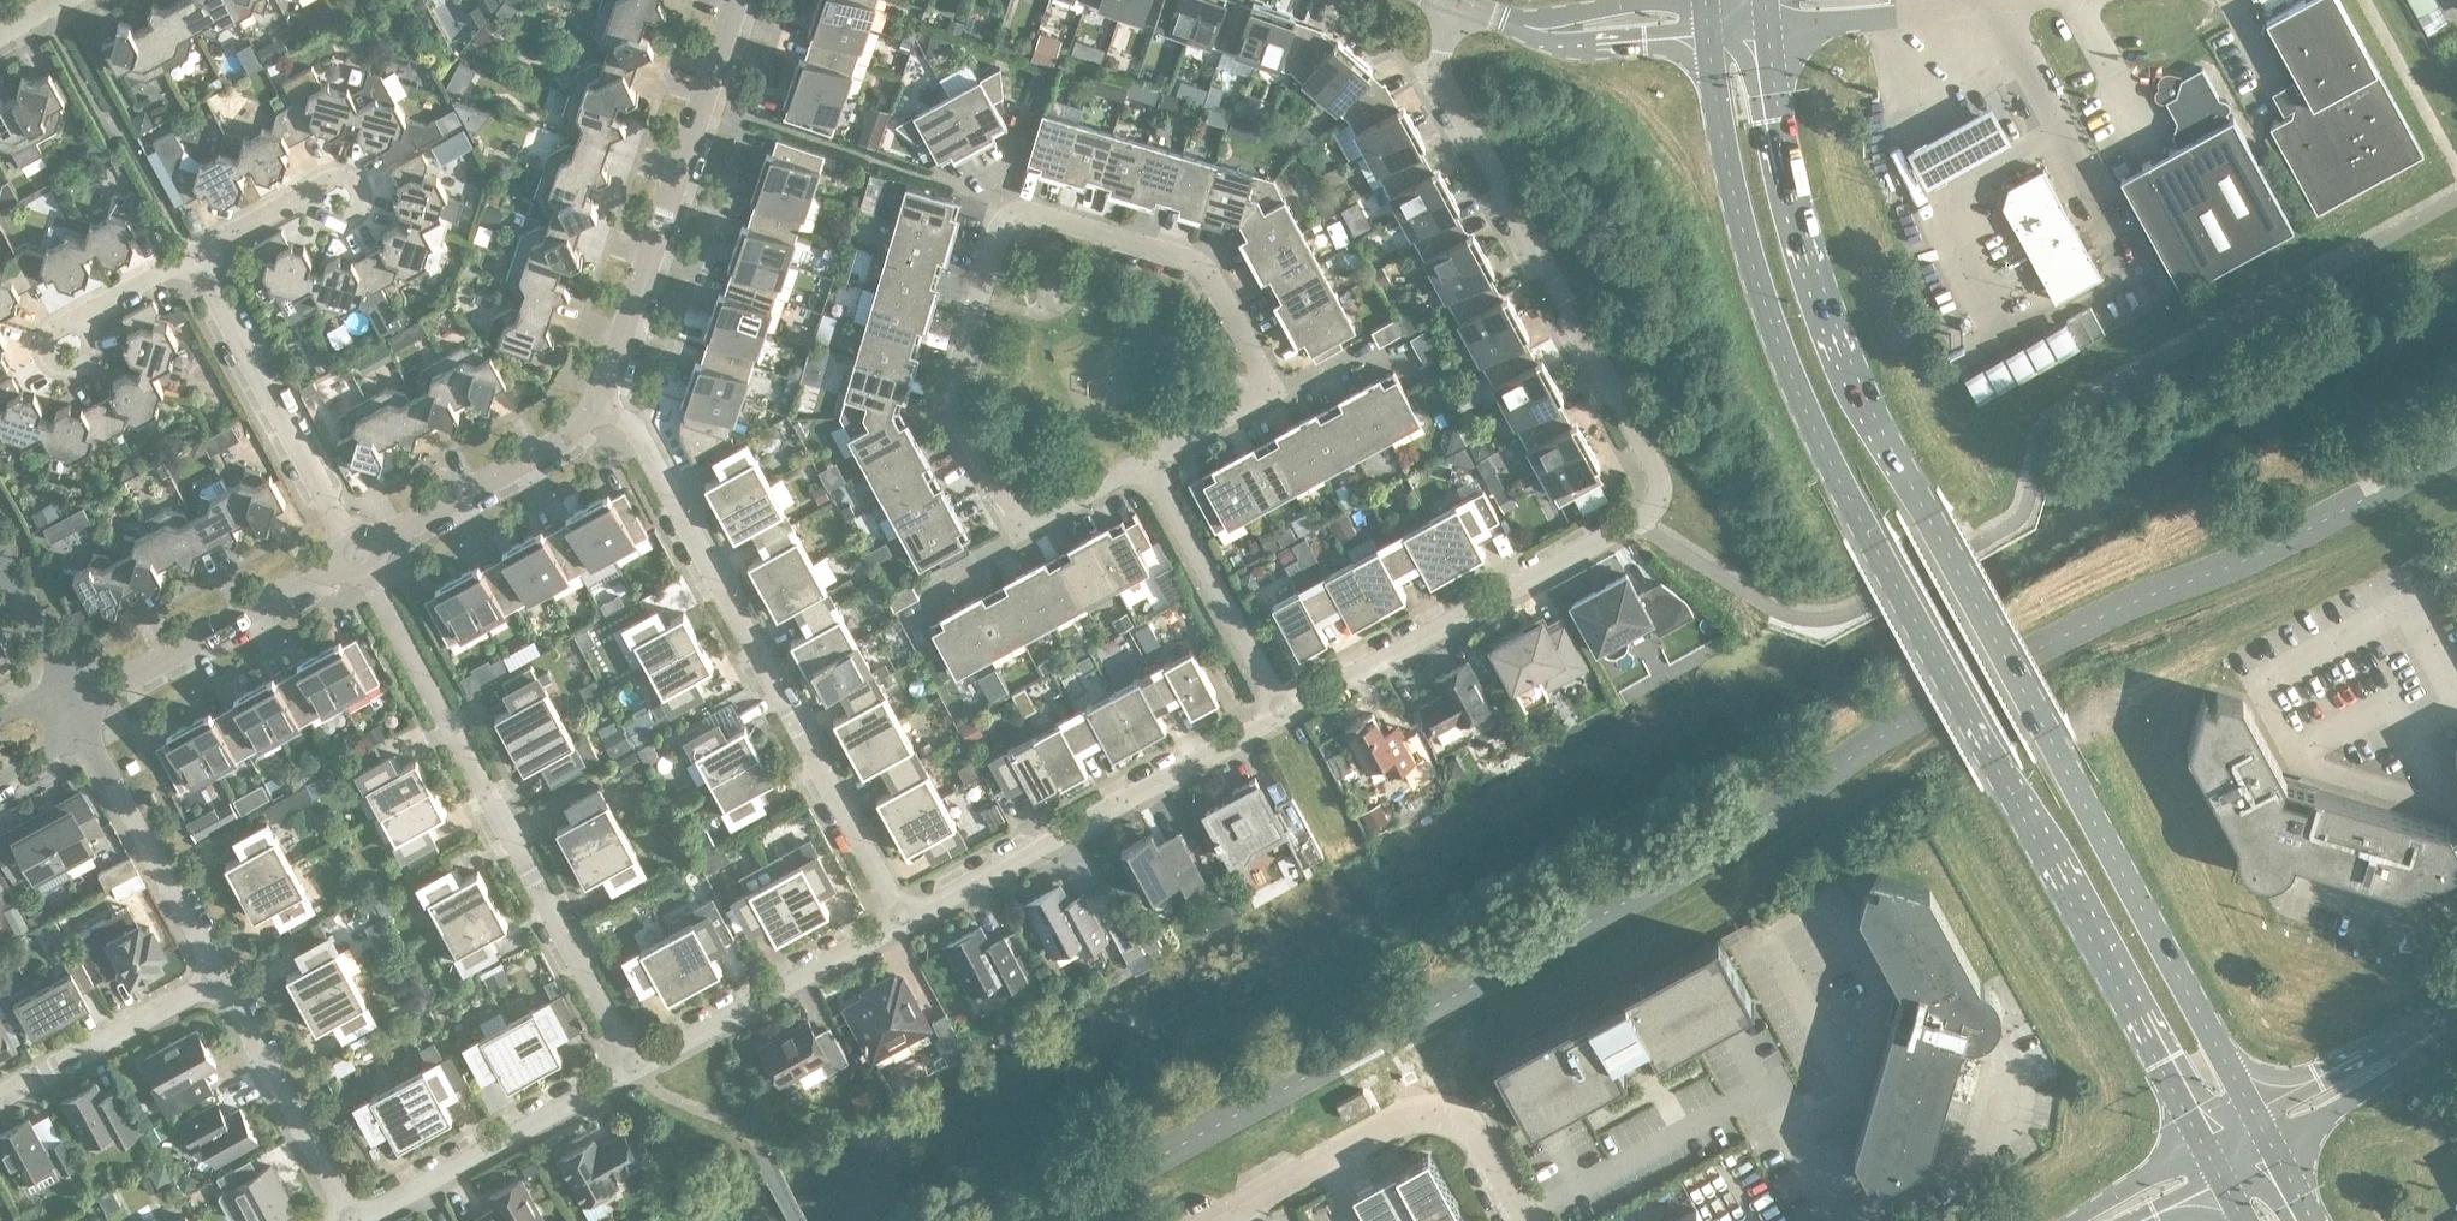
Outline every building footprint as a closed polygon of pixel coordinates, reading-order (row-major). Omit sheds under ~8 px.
[(179,1),(195,29),(200,26),(204,33),(219,37),(219,36),(218,35),(221,25),(236,17),(242,27),(243,27),(228,0),(181,0),(179,1)] [(243,27),(244,27),(238,16),(253,8),(263,11),(263,12),(264,12),(268,0),(228,0),(243,27)] [(497,7),(508,16),(517,5),(510,0),(503,0),(497,7)] [(598,9),(644,25),(647,14),(655,17),(666,12),(666,11),(664,11),(659,0),(601,0),(598,9)] [(816,8),(867,25),(874,6),(875,4),(876,0),(818,0),(816,8)] [(1086,1),(1087,1),(1098,4),(1098,5),(1100,6),(1100,5),(1120,12),(1124,0),(1086,0),(1086,1)] [(1120,12),(1139,18),(1139,19),(1141,20),(1141,19),(1153,23),(1152,23),(1154,24),(1162,0),(1124,0),(1120,12)] [(1154,24),(1155,24),(1167,28),(1169,29),(1169,28),(1188,35),(1200,0),(1162,0),(1154,24)] [(1188,35),(1208,42),(1207,42),(1209,43),(1210,42),(1221,46),(1221,47),(1222,47),(1238,1),(1234,0),(1200,0),(1188,35)] [(1254,0),(1253,0),(1251,6),(1238,1),(1222,47),(1224,48),(1224,47),(1235,51),(1237,52),(1256,58),(1274,7),(1254,0)] [(2265,19),(2300,83),(2291,114),(2269,126),(2316,212),(2423,153),(2339,0),(2300,0),(2265,19)] [(195,29),(179,1),(167,8),(154,4),(154,2),(153,2),(149,13),(154,21),(144,26),(167,69),(187,57),(193,38),(189,32),(195,29)] [(475,2),(462,9),(470,24),(483,17),(475,2)] [(1295,14),(1274,7),(1256,58),(1276,65),(1278,66),(1289,69),(1289,70),(1291,71),(1306,25),(1293,20),(1295,14)] [(867,25),(816,8),(809,29),(815,31),(810,44),(856,60),(857,58),(856,58),(860,47),(861,45),(867,25)] [(644,25),(598,9),(591,31),(599,49),(607,52),(605,57),(635,68),(640,54),(652,48),(652,49),(654,49),(648,38),(640,35),(644,25)] [(968,17),(964,31),(972,34),(977,20),(968,17)] [(147,80),(167,69),(144,26),(134,32),(130,24),(119,21),(118,22),(120,22),(116,35),(103,43),(118,71),(124,67),(128,74),(147,80)] [(947,21),(944,30),(958,35),(961,26),(947,21)] [(302,24),(296,27),(302,38),(312,32),(309,26),(302,24)] [(484,25),(475,36),(482,42),(491,31),(484,25)] [(1322,30),(1306,25),(1291,71),(1293,72),(1303,80),(1302,80),(1304,81),(1320,94),(1355,53),(1338,38),(1334,43),(1321,33),(1322,30)] [(905,30),(903,36),(912,39),(915,30),(910,28),(905,30)] [(900,38),(897,47),(907,50),(910,41),(900,38)] [(1000,38),(996,47),(1010,52),(1013,43),(1000,38)] [(265,42),(257,47),(264,60),(272,56),(265,42)] [(856,60),(810,44),(806,57),(799,55),(792,76),(844,94),(851,74),(852,72),(851,72),(855,61),(856,61),(856,60)] [(1095,44),(1091,56),(1101,60),(1105,47),(1095,44)] [(1034,46),(1029,59),(1043,64),(1047,50),(1034,46)] [(1372,67),(1355,53),(1320,94),(1336,108),(1335,108),(1337,109),(1346,117),(1348,119),(1391,96),(1383,81),(1380,82),(1368,72),(1372,67)] [(1108,54),(1104,65),(1116,69),(1118,63),(1114,56),(1108,54)] [(1061,56),(1055,74),(1066,77),(1071,59),(1061,56)] [(635,68),(605,57),(603,63),(596,60),(578,69),(570,91),(616,107),(619,96),(627,99),(638,94),(638,93),(636,93),(630,81),(635,68)] [(277,58),(267,64),(272,73),(282,67),(277,58)] [(293,102),(286,106),(303,137),(317,129),(318,132),(319,131),(319,130),(321,129),(329,131),(330,133),(329,134),(330,135),(344,127),(347,116),(353,118),(353,120),(354,120),(358,105),(348,87),(344,89),(331,85),(329,81),(322,85),(311,66),(282,82),(293,102)] [(2204,274),(2205,274),(2293,226),(2232,115),(2229,117),(2226,110),(2227,110),(2227,109),(2228,109),(2228,108),(2229,107),(2229,106),(2229,105),(2229,104),(2229,103),(2228,103),(2228,102),(2228,101),(2227,101),(2227,100),(2226,100),(2225,99),(2224,99),(2223,99),(2222,99),(2221,99),(2220,99),(2201,66),(2169,84),(2174,94),(2173,95),(2195,135),(2143,164),(2204,274)] [(1003,96),(1000,67),(980,78),(980,77),(977,79),(978,79),(967,85),(967,84),(965,85),(966,86),(947,96),(974,143),(984,138),(994,133),(990,127),(1002,121),(1004,125),(1006,124),(993,101),(1002,96),(1003,96)] [(453,71),(448,82),(463,90),(469,79),(453,71)] [(1159,71),(1156,80),(1166,83),(1169,74),(1159,71)] [(23,92),(14,98),(37,140),(57,129),(63,110),(59,103),(65,100),(50,72),(36,79),(23,75),(24,74),(22,73),(19,85),(23,92)] [(218,74),(208,80),(213,88),(223,82),(218,74)] [(1114,74),(1110,86),(1122,90),(1126,77),(1114,74)] [(844,94),(792,76),(784,101),(790,103),(785,117),(831,133),(832,130),(831,130),(835,119),(836,119),(836,117),(844,94)] [(1132,78),(1127,91),(1141,96),(1146,83),(1132,78)] [(1208,90),(1205,99),(1216,103),(1219,93),(1208,90)] [(616,107),(570,91),(563,113),(571,131),(579,133),(577,139),(607,149),(612,136),(624,130),(624,131),(626,131),(620,120),(612,117),(616,107)] [(886,94),(882,106),(889,109),(894,97),(886,94)] [(379,99),(376,95),(358,105),(354,120),(355,118),(361,120),(358,131),(366,145),(367,145),(366,144),(369,143),(376,145),(378,147),(377,148),(377,149),(380,148),(388,162),(443,132),(436,119),(426,124),(405,118),(396,100),(391,103),(379,99)] [(12,150),(20,165),(44,153),(37,140),(14,98),(4,103),(0,96),(0,146),(12,150)] [(974,143),(947,96),(929,105),(927,106),(928,106),(917,112),(914,113),(915,113),(895,124),(918,143),(919,142),(919,141),(927,137),(940,160),(942,159),(940,155),(951,149),(954,154),(974,143)] [(1398,108),(1391,96),(1348,119),(1349,121),(1349,120),(1355,131),(1356,133),(1366,151),(1414,125),(1403,105),(1398,108)] [(453,97),(452,101),(456,108),(463,121),(468,130),(488,109),(453,97)] [(303,137),(286,106),(277,111),(271,130),(261,127),(260,131),(248,138),(244,136),(238,156),(245,170),(246,170),(245,168),(251,165),(256,175),(272,180),(272,178),(271,178),(272,176),(279,172),(281,172),(281,173),(283,174),(287,158),(282,148),(287,145),(288,147),(290,146),(289,144),(303,137)] [(875,107),(870,120),(882,124),(886,111),(875,107)] [(1261,109),(1258,117),(1271,122),(1275,109),(1267,107),(1261,109)] [(456,108),(436,119),(443,132),(463,121),(456,108)] [(2010,150),(1987,109),(1900,156),(1923,198),(2010,150)] [(1045,111),(1042,111),(1027,162),(1029,163),(1031,158),(1043,161),(1041,167),(1063,174),(1078,121),(1058,116),(1058,115),(1056,115),(1045,112),(1045,111)] [(140,112),(134,116),(140,126),(150,121),(147,114),(140,112)] [(1233,114),(1228,130),(1241,134),(1247,119),(1233,114)] [(1098,127),(1078,121),(1063,174),(1084,180),(1086,174),(1098,177),(1097,183),(1098,183),(1113,131),(1111,131),(1100,128),(1100,127),(1098,127)] [(1425,144),(1414,125),(1366,151),(1376,169),(1376,171),(1377,171),(1383,181),(1382,181),(1383,183),(1426,159),(1419,147),(1425,144)] [(464,126),(432,143),(442,161),(473,143),(464,126)] [(245,171),(245,170),(238,156),(218,150),(216,155),(205,161),(200,160),(197,170),(178,165),(184,146),(174,129),(153,140),(186,200),(200,193),(201,195),(202,194),(201,192),(207,189),(212,199),(228,203),(229,202),(228,202),(228,199),(236,195),(238,196),(238,197),(239,198),(244,182),(238,172),(244,169),(245,171)] [(1114,132),(1113,131),(1098,183),(1100,178),(1112,181),(1110,188),(1132,194),(1147,142),(1128,136),(1128,135),(1126,135),(1114,132)] [(824,154),(778,138),(773,152),(767,150),(758,175),(810,193),(818,170),(819,168),(823,156),(824,154)] [(1318,138),(1305,145),(1315,164),(1329,157),(1318,138)] [(607,149),(577,139),(575,145),(568,142),(550,151),(542,173),(588,189),(591,178),(600,181),(610,176),(610,174),(608,175),(602,163),(607,149)] [(926,139),(915,145),(922,158),(932,152),(926,139)] [(1167,147),(1147,142),(1132,194),(1154,200),(1156,194),(1168,198),(1166,203),(1167,203),(1182,151),(1181,151),(1180,151),(1169,148),(1167,147)] [(1184,152),(1182,151),(1167,203),(1168,203),(1169,198),(1181,202),(1179,208),(1201,214),(1216,162),(1197,156),(1195,155),(1195,156),(1183,152),(1184,152)] [(119,152),(110,157),(117,170),(126,165),(119,152)] [(409,220),(408,220),(443,231),(447,217),(456,219),(462,199),(447,195),(437,176),(424,173),(428,162),(423,153),(392,169),(400,183),(397,185),(398,186),(399,186),(400,188),(398,196),(395,197),(395,196),(394,197),(401,211),(412,214),(411,220),(409,220)] [(1432,171),(1426,159),(1383,183),(1384,184),(1390,194),(1389,194),(1390,196),(1391,196),(1401,214),(1449,188),(1438,168),(1432,171)] [(1236,168),(1216,162),(1201,214),(1223,221),(1225,214),(1237,218),(1235,223),(1237,224),(1273,179),(1252,172),(1253,172),(1250,171),(1249,172),(1238,168),(1236,167),(1236,168)] [(480,166),(477,171),(480,176),(486,176),(489,171),(486,166),(480,166)] [(2008,186),(2003,204),(2055,300),(2101,274),(2043,167),(2008,186)] [(588,189),(542,173),(535,195),(543,213),(551,215),(549,221),(579,231),(584,218),(596,212),(596,213),(598,213),(592,202),(584,199),(588,189)] [(810,193),(758,175),(751,196),(757,198),(753,212),(799,227),(799,226),(803,214),(803,215),(804,213),(803,212),(810,193)] [(1283,197),(1273,179),(1237,224),(1238,225),(1242,222),(1248,233),(1243,237),(1254,257),(1301,230),(1292,212),(1291,210),(1285,200),(1284,197),(1283,197)] [(488,185),(484,196),(495,200),(497,193),(495,188),(488,185)] [(959,200),(907,185),(906,188),(903,199),(902,201),(897,221),(949,236),(955,214),(949,212),(953,200),(958,202),(959,200)] [(1341,186),(1332,191),(1338,202),(1347,197),(1341,186)] [(1459,207),(1449,188),(1401,214),(1411,232),(1410,232),(1411,234),(1417,244),(1417,246),(1460,223),(1453,210),(1459,207)] [(150,220),(133,190),(123,195),(115,193),(109,211),(108,210),(107,215),(95,221),(90,220),(84,240),(92,254),(93,254),(92,252),(97,249),(103,259),(118,263),(119,262),(118,262),(119,259),(126,256),(128,256),(128,257),(129,257),(134,242),(129,232),(134,229),(135,231),(137,230),(135,228),(150,220)] [(846,195),(843,202),(855,206),(859,194),(852,192),(846,195)] [(1327,193),(1316,199),(1323,213),(1334,207),(1327,193)] [(1357,198),(1341,207),(1346,217),(1363,209),(1357,198)] [(484,203),(479,216),(495,221),(499,208),(484,203)] [(799,227),(753,212),(748,225),(742,223),(735,244),(787,261),(793,242),(794,242),(794,240),(798,229),(799,227)] [(1339,218),(1328,222),(1331,232),(1343,227),(1339,218)] [(444,231),(443,231),(408,220),(408,221),(410,222),(408,228),(398,225),(383,232),(384,234),(385,233),(386,235),(384,243),(381,244),(380,244),(381,247),(367,254),(384,285),(393,280),(396,269),(409,273),(426,264),(430,272),(440,267),(438,263),(442,249),(446,247),(442,239),(444,231)] [(579,231),(549,221),(547,227),(540,224),(522,233),(514,255),(560,270),(563,260),(572,263),(582,258),(582,256),(580,257),(574,245),(579,231)] [(949,236),(897,221),(891,240),(890,240),(890,242),(887,254),(886,254),(886,255),(938,270),(933,268),(936,256),(943,258),(949,236)] [(1467,235),(1460,223),(1417,246),(1418,247),(1419,247),(1424,257),(1424,258),(1425,259),(1435,277),(1483,251),(1472,232),(1467,235)] [(303,315),(322,305),(312,286),(316,271),(315,271),(315,273),(309,271),(312,260),(304,246),(303,246),(303,247),(301,248),(293,246),(292,244),(293,243),(292,242),(290,243),(282,229),(251,246),(256,255),(267,259),(263,271),(274,291),(278,288),(291,292),(303,315)] [(1311,248),(1301,230),(1254,257),(1264,276),(1270,273),(1276,284),(1271,287),(1272,288),(1319,262),(1318,260),(1318,261),(1312,250),(1313,250),(1312,248),(1311,248)] [(25,249),(16,254),(33,284),(47,277),(48,278),(49,278),(48,276),(54,273),(59,283),(75,287),(75,286),(74,286),(75,283),(82,279),(85,280),(84,281),(86,281),(90,266),(85,256),(90,253),(91,255),(92,254),(84,240),(64,234),(63,239),(52,245),(47,244),(44,254),(25,249)] [(787,261),(735,244),(728,265),(734,267),(729,280),(775,296),(776,294),(775,294),(779,283),(780,283),(780,281),(787,261)] [(1494,271),(1483,251),(1435,277),(1445,295),(1446,297),(1452,307),(1451,307),(1452,309),(1495,286),(1488,274),(1494,271)] [(16,254),(7,259),(4,269),(0,268),(0,313),(2,314),(17,306),(16,305),(15,305),(14,303),(16,295),(18,294),(19,295),(20,294),(19,292),(33,284),(16,254)] [(384,285),(367,254),(353,262),(352,260),(350,260),(351,261),(349,262),(341,260),(340,258),(341,257),(340,256),(325,264),(322,275),(316,273),(317,271),(316,271),(312,286),(322,305),(326,302),(339,306),(341,310),(359,300),(364,308),(366,308),(380,333),(401,321),(382,286),(384,285)] [(560,270),(514,255),(507,277),(515,295),(523,297),(521,303),(551,313),(556,300),(568,294),(568,295),(570,294),(564,284),(556,281),(560,270)] [(938,270),(886,255),(886,257),(883,268),(882,268),(882,270),(876,290),(929,305),(935,284),(929,282),(932,269),(938,271),(938,270)] [(1320,263),(1319,262),(1272,288),(1277,286),(1283,297),(1277,300),(1288,320),(1336,294),(1326,276),(1327,275),(1326,273),(1325,274),(1319,263),(1320,263)] [(1383,267),(1375,272),(1382,284),(1390,280),(1383,267)] [(835,278),(831,290),(837,292),(844,289),(846,282),(835,278)] [(775,296),(729,280),(725,293),(719,291),(712,312),(763,330),(770,310),(771,308),(774,297),(775,297),(775,296)] [(1501,298),(1495,286),(1452,309),(1453,311),(1453,310),(1459,321),(1458,321),(1459,323),(1460,322),(1470,340),(1518,314),(1507,295),(1501,298)] [(929,305),(876,290),(871,310),(870,309),(870,311),(870,312),(867,323),(866,323),(866,324),(917,340),(918,339),(913,337),(916,325),(922,327),(929,305)] [(1346,312),(1336,294),(1288,320),(1299,340),(1305,337),(1311,348),(1306,350),(1307,352),(1312,349),(1316,358),(1315,359),(1315,360),(1342,345),(1337,336),(1354,326),(1353,323),(1352,324),(1347,313),(1346,311),(1346,312)] [(1408,295),(1392,303),(1399,316),(1415,307),(1408,295)] [(139,367),(139,368),(154,372),(172,362),(170,358),(174,346),(178,343),(167,324),(155,320),(158,309),(153,300),(122,317),(130,331),(127,332),(128,334),(129,333),(130,335),(128,343),(126,344),(125,344),(124,344),(132,359),(143,362),(141,368),(139,367)] [(551,313),(521,303),(519,309),(512,306),(494,315),(486,338),(531,353),(535,342),(544,345),(554,340),(554,338),(552,339),(546,327),(551,313)] [(181,305),(168,312),(174,323),(187,316),(181,305)] [(2104,333),(2091,307),(2067,321),(2080,346),(2104,333)] [(763,330),(712,312),(704,333),(711,335),(706,348),(752,364),(753,362),(752,362),(756,351),(757,349),(763,330)] [(1413,312),(1400,320),(1407,333),(1421,325),(1413,312)] [(823,314),(819,326),(828,329),(832,317),(823,314)] [(1528,334),(1518,314),(1470,340),(1480,359),(1479,359),(1480,361),(1481,360),(1486,371),(1487,372),(1529,349),(1523,337),(1528,334)] [(1404,330),(1396,316),(1371,330),(1379,344),(1404,330)] [(917,340),(866,324),(865,326),(866,326),(862,337),(861,339),(862,339),(856,359),(908,374),(915,353),(909,351),(912,339),(917,340)] [(401,329),(389,336),(395,348),(408,341),(401,329)] [(1425,329),(1411,337),(1424,362),(1438,354),(1425,329)] [(8,369),(0,355),(3,354),(2,352),(1,353),(0,351),(2,343),(5,342),(5,343),(6,342),(0,330),(0,374),(8,369)] [(383,339),(370,346),(375,355),(388,348),(383,339)] [(462,345),(442,356),(465,398),(474,393),(479,400),(490,404),(491,402),(489,402),(493,389),(506,382),(491,354),(485,357),(481,350),(462,345)] [(810,345),(804,362),(822,369),(828,352),(810,345)] [(752,364),(706,348),(702,361),(696,359),(688,380),(740,398),(747,378),(748,376),(747,376),(751,365),(752,365),(752,364)] [(1536,361),(1529,349),(1487,372),(1487,374),(1488,374),(1493,384),(1494,386),(1504,404),(1552,378),(1542,358),(1536,361)] [(465,398),(442,356),(421,367),(416,386),(419,393),(414,396),(430,424),(442,417),(455,421),(455,422),(456,422),(459,411),(455,403),(465,398)] [(325,357),(314,363),(319,371),(329,365),(325,357)] [(908,374),(856,359),(850,379),(849,381),(850,381),(846,392),(845,395),(846,395),(839,416),(897,409),(897,408),(892,406),(896,394),(902,396),(908,374)] [(789,366),(787,373),(799,377),(803,365),(796,363),(789,366)] [(154,372),(139,368),(138,369),(140,369),(139,375),(128,372),(113,380),(114,381),(115,381),(116,383),(114,391),(112,392),(111,391),(110,392),(111,394),(97,402),(114,433),(123,428),(126,417),(139,421),(158,410),(156,406),(160,393),(164,391),(154,372)] [(1420,419),(1394,371),(1392,372),(1395,377),(1384,383),(1380,378),(1361,388),(1387,436),(1405,426),(1405,427),(1407,426),(1407,425),(1417,420),(1420,419)] [(42,434),(46,418),(45,420),(39,418),(42,408),(34,393),(33,394),(34,395),(31,396),(23,394),(22,391),(23,391),(22,390),(20,391),(12,377),(0,384),(0,430),(4,438),(9,436),(21,439),(24,444),(42,434)] [(1563,397),(1552,378),(1504,404),(1514,422),(1515,424),(1521,434),(1520,434),(1521,436),(1564,412),(1557,400),(1563,397)] [(786,379),(782,390),(791,393),(795,382),(786,379)] [(740,398),(688,380),(681,401),(687,403),(683,417),(681,424),(681,431),(683,438),(685,444),(693,458),(694,460),(732,438),(731,436),(731,437),(729,432),(729,431),(729,430),(733,419),(734,417),(733,417),(740,398)] [(386,386),(366,397),(389,440),(399,434),(403,442),(414,445),(415,444),(413,443),(417,431),(430,424),(414,396),(409,398),(405,392),(386,386)] [(1387,436),(1361,388),(1341,399),(1344,405),(1333,411),(1330,406),(1330,407),(1355,454),(1357,453),(1367,447),(1367,448),(1369,447),(1369,446),(1387,436)] [(1456,395),(1446,401),(1452,413),(1463,407),(1456,395)] [(389,440),(366,397),(346,408),(340,428),(344,434),(337,437),(338,439),(352,465),(353,466),(366,458),(379,462),(379,464),(380,464),(383,453),(379,445),(389,440)] [(114,433),(97,402),(83,410),(82,407),(81,408),(81,409),(79,410),(71,408),(70,405),(71,405),(70,404),(56,411),(53,422),(47,421),(47,419),(46,418),(42,434),(52,452),(56,450),(69,453),(71,458),(91,447),(94,434),(105,438),(114,433)] [(1355,454),(1330,407),(1329,407),(1331,412),(1320,418),(1317,412),(1297,423),(1324,471),(1342,461),(1344,460),(1343,460),(1354,454),(1354,455),(1355,454)] [(898,411),(897,409),(839,416),(850,435),(849,435),(851,438),(851,437),(857,448),(856,448),(858,450),(858,449),(868,467),(916,441),(905,421),(899,425),(893,413),(898,411)] [(1570,425),(1564,412),(1521,436),(1522,437),(1528,447),(1529,449),(1539,467),(1587,441),(1576,421),(1570,425)] [(799,420),(794,423),(802,437),(806,434),(799,420)] [(1324,471),(1297,423),(1277,434),(1281,440),(1269,446),(1267,441),(1266,441),(1292,489),(1294,488),(1293,487),(1304,482),(1306,481),(1305,481),(1324,471)] [(231,424),(216,432),(224,445),(238,437),(231,424)] [(1483,439),(1471,445),(1477,457),(1489,450),(1483,439)] [(927,461),(916,441),(868,467),(878,485),(877,486),(878,488),(879,487),(884,498),(885,499),(932,473),(927,475),(921,464),(927,461)] [(1292,489),(1266,441),(1266,442),(1268,446),(1257,452),(1254,447),(1234,458),(1260,506),(1278,496),(1279,496),(1280,495),(1291,489),(1292,489)] [(1600,464),(1587,441),(1539,467),(1551,489),(1550,489),(1551,491),(1552,491),(1558,501),(1557,501),(1558,504),(1601,481),(1594,467),(1600,464)] [(705,483),(720,510),(769,483),(755,456),(754,457),(747,443),(718,459),(725,472),(705,483)] [(1465,446),(1448,455),(1450,458),(1472,464),(1474,463),(1465,446)] [(801,449),(787,456),(794,467),(807,460),(801,449)] [(175,453),(165,459),(170,468),(177,464),(178,459),(175,453)] [(1260,506),(1234,458),(1214,469),(1217,474),(1206,480),(1204,476),(1202,477),(1204,481),(1194,487),(1191,482),(1189,483),(1215,531),(1216,530),(1227,523),(1228,524),(1230,522),(1240,516),(1241,517),(1242,516),(1242,515),(1260,506)] [(118,464),(116,472),(120,479),(133,472),(126,460),(118,464)] [(161,463),(152,468),(157,477),(166,472),(161,463)] [(221,476),(221,477),(244,519),(254,514),(258,521),(269,525),(270,523),(268,523),(272,510),(285,502),(270,474),(264,478),(260,471),(245,467),(244,468),(246,468),(243,479),(227,487),(221,476)] [(932,474),(932,473),(885,499),(885,501),(886,500),(892,511),(891,511),(892,513),(893,513),(902,531),(950,504),(939,485),(934,488),(928,477),(932,474)] [(1495,473),(1486,478),(1494,491),(1502,487),(1495,473)] [(244,519),(221,477),(220,477),(200,488),(195,507),(199,513),(193,516),(209,544),(221,538),(234,541),(234,543),(235,543),(238,532),(234,524),(244,519)] [(784,510),(769,483),(720,510),(734,537),(755,525),(762,538),(790,522),(783,510),(784,510)] [(822,484),(813,489),(820,501),(829,496),(822,484)] [(1511,487),(1498,494),(1507,511),(1520,504),(1511,487)] [(1483,489),(1471,496),(1486,524),(1499,518),(1483,489)] [(648,534),(625,492),(608,501),(605,495),(585,506),(611,554),(629,544),(630,544),(631,543),(645,535),(646,536),(648,534)] [(1345,493),(1339,496),(1345,507),(1355,501),(1352,495),(1345,493)] [(1486,524),(1471,496),(1457,503),(1430,517),(1457,567),(1484,552),(1473,532),(1486,524)] [(51,500),(35,509),(42,522),(58,513),(51,500)] [(849,504),(841,508),(847,518),(855,514),(849,504)] [(961,524),(950,504),(902,531),(912,549),(913,551),(919,561),(918,561),(920,564),(967,538),(966,536),(962,539),(955,528),(961,524)] [(81,506),(69,513),(76,527),(89,520),(81,506)] [(611,554),(585,506),(566,517),(569,522),(557,529),(580,571),(581,571),(581,570),(592,565),(594,564),(593,564),(611,554)] [(165,507),(145,518),(168,560),(178,555),(182,563),(193,566),(194,565),(192,564),(196,551),(209,544),(193,516),(188,519),(184,513),(165,507)] [(1344,512),(1332,519),(1339,531),(1351,525),(1344,512)] [(1152,544),(1135,513),(1133,514),(1136,519),(1125,525),(1123,520),(1121,521),(1123,526),(1112,532),(1109,526),(1089,537),(1115,585),(1134,575),(1136,574),(1135,574),(1146,568),(1146,569),(1148,567),(1139,550),(1150,544),(1151,545),(1152,544)] [(1457,567),(1430,517),(1404,532),(1391,539),(1407,568),(1419,561),(1431,581),(1457,567)] [(168,560),(145,518),(144,518),(150,529),(135,538),(125,535),(125,534),(123,533),(119,548),(123,555),(117,558),(133,586),(145,579),(158,583),(158,584),(159,585),(163,573),(158,566),(168,560)] [(797,535),(790,522),(762,538),(768,551),(748,562),(763,588),(812,561),(798,535),(797,535)] [(1286,526),(1277,532),(1283,543),(1297,535),(1293,528),(1286,526)] [(580,571),(557,529),(544,536),(541,530),(522,540),(548,588),(566,578),(566,579),(568,578),(568,577),(578,572),(579,572),(580,571)] [(1271,530),(1261,536),(1268,548),(1278,543),(1271,530)] [(863,533),(857,536),(863,547),(873,541),(870,535),(863,533)] [(1115,585),(1089,537),(1069,548),(1073,553),(1061,559),(1059,555),(1058,555),(1084,602),(1085,602),(1085,601),(1096,596),(1098,595),(1097,595),(1115,585)] [(1407,568),(1391,539),(1379,546),(1378,546),(1352,560),(1379,610),(1405,595),(1394,575),(1407,568)] [(548,588),(522,540),(502,551),(506,557),(493,563),(517,606),(518,605),(528,599),(528,600),(530,599),(530,598),(548,588)] [(1289,543),(1278,549),(1285,562),(1296,556),(1289,543)] [(1297,553),(1313,582),(1328,611),(1341,604),(1352,624),(1379,610),(1352,560),(1327,574),(1311,545),(1297,553)] [(120,593),(133,586),(117,558),(112,561),(108,554),(93,550),(93,551),(94,551),(91,562),(75,570),(64,567),(65,565),(63,565),(59,579),(69,597),(84,589),(91,602),(102,597),(106,604),(117,608),(118,606),(116,606),(120,593)] [(1084,602),(1058,555),(1060,560),(1049,566),(1046,561),(1026,571),(1052,619),(1070,609),(1070,610),(1072,609),(1072,608),(1082,603),(1083,603),(1084,602)] [(827,588),(812,561),(763,588),(777,615),(798,604),(804,617),(833,601),(826,588),(827,588)] [(517,606),(493,563),(481,570),(478,564),(459,575),(485,623),(503,613),(503,614),(505,612),(515,606),(515,607),(517,606)] [(1172,568),(1157,576),(1170,600),(1185,592),(1172,568)] [(1052,619),(1026,571),(1006,582),(1009,588),(998,594),(996,589),(995,590),(1021,637),(1022,636),(1032,630),(1033,631),(1034,630),(1034,629),(1052,619)] [(1245,574),(1239,577),(1245,588),(1256,582),(1252,576),(1245,574)] [(1626,642),(1626,636),(1624,633),(1650,618),(1658,633),(1693,614),(1686,601),(1660,582),(1637,594),(1626,574),(1605,585),(1606,588),(1596,594),(1594,591),(1573,603),(1597,647),(1601,645),(1603,649),(1608,652),(1613,652),(1623,647),(1626,642)] [(485,623),(459,575),(439,586),(442,591),(425,601),(448,643),(451,642),(461,636),(463,635),(485,623)] [(851,577),(832,587),(838,597),(857,587),(851,577)] [(919,595),(911,581),(886,595),(894,609),(919,595)] [(1328,611),(1313,582),(1300,589),(1272,604),(1299,653),(1327,638),(1316,618),(1328,611)] [(1021,637),(995,590),(994,590),(997,595),(986,601),(983,595),(963,606),(989,654),(1007,644),(1009,643),(1019,637),(1019,638),(1021,637)] [(618,594),(600,604),(605,613),(623,603),(618,594)] [(840,613),(833,601),(804,617),(811,629),(791,640),(806,667),(855,640),(840,613)] [(590,609),(588,616),(592,622),(603,616),(597,605),(590,609)] [(989,654),(963,606),(943,617),(946,623),(935,629),(932,624),(930,625),(956,672),(959,671),(959,670),(969,665),(971,664),(989,654)] [(634,639),(649,666),(698,639),(684,612),(663,623),(656,610),(627,625),(634,639)] [(1130,616),(1117,623),(1122,632),(1135,625),(1130,616)] [(1492,647),(1513,685),(1525,707),(1549,694),(1545,687),(1586,665),(1561,620),(1560,621),(1562,625),(1548,633),(1541,620),(1492,647)] [(1150,623),(1137,630),(1148,652),(1162,644),(1150,623)] [(587,629),(574,635),(582,649),(594,643),(587,629)] [(543,634),(537,637),(543,648),(553,642),(550,636),(543,634)] [(380,681),(356,638),(339,648),(336,642),(317,653),(343,701),(361,691),(363,690),(377,682),(380,681)] [(713,665),(698,639),(649,666),(663,693),(651,699),(659,713),(700,690),(692,677),(713,665)] [(870,666),(855,640),(806,667),(820,693),(840,682),(847,695),(876,679),(869,667),(870,666)] [(1075,640),(1069,644),(1075,655),(1085,649),(1082,642),(1075,640)] [(1164,663),(1152,670),(1167,699),(1180,692),(1191,712),(1219,697),(1192,648),(1164,663)] [(519,650),(506,657),(511,666),(524,659),(519,650)] [(343,701),(317,653),(297,663),(300,669),(288,676),(312,718),(313,717),(323,711),(323,712),(325,711),(325,710),(343,701)] [(1090,655),(1079,661),(1083,669),(1094,663),(1090,655)] [(937,656),(925,662),(936,683),(948,676),(937,656)] [(1049,659),(1040,664),(1045,674),(1055,668),(1049,659)] [(1435,678),(1443,693),(1420,706),(1434,731),(1457,719),(1459,723),(1491,705),(1467,661),(1435,678)] [(886,663),(876,669),(880,677),(890,671),(886,663)] [(995,667),(978,677),(991,701),(1009,692),(995,667)] [(1167,699),(1152,670),(1139,677),(1112,691),(1139,741),(1166,726),(1155,706),(1167,699)] [(470,673),(460,678),(467,691),(477,686),(470,673)] [(889,673),(881,678),(885,686),(893,681),(889,673)] [(495,715),(510,742),(559,715),(545,688),(544,688),(537,675),(508,690),(516,704),(495,715)] [(312,718),(288,676),(276,682),(273,677),(254,687),(280,735),(298,725),(298,726),(300,725),(300,724),(310,719),(312,718)] [(883,692),(876,679),(847,695),(854,708),(834,719),(848,745),(898,718),(883,692)] [(1024,686),(1011,693),(1018,705),(1031,697),(1024,686)] [(280,735),(254,687),(234,698),(237,704),(225,710),(248,753),(250,752),(249,752),(260,746),(262,745),(280,735)] [(1139,741),(1112,691),(1086,706),(1073,713),(1089,742),(1101,735),(1113,755),(1139,741)] [(2202,697),(2187,749),(2237,840),(2236,842),(2236,846),(2235,848),(2236,853),(2237,856),(2238,861),(2239,862),(2242,866),(2244,869),(2246,871),(2249,873),(2252,875),(2257,877),(2261,878),(2264,878),(2268,878),(2270,878),(2273,877),(2277,876),(2279,875),(2282,873),(2283,872),(2287,869),(2289,867),(2291,864),(2293,860),(2294,857),(2295,855),(2413,889),(2456,865),(2456,861),(2454,855),(2456,853),(2456,842),(2449,827),(2286,779),(2242,700),(2216,692),(2213,703),(2203,700),(2204,698),(2202,697)] [(248,753),(225,710),(213,717),(210,711),(190,722),(216,770),(234,760),(235,760),(237,759),(236,759),(247,753),(247,754),(248,753)] [(1089,742),(1073,713),(1061,720),(1060,719),(1034,734),(1061,784),(1087,769),(1076,749),(1089,742)] [(1383,732),(1372,713),(1345,728),(1356,749),(1351,752),(1359,766),(1364,763),(1366,767),(1381,759),(1389,774),(1416,759),(1397,724),(1383,732)] [(573,740),(559,715),(510,742),(524,768),(539,761),(552,785),(586,766),(599,759),(585,733),(573,740)] [(637,715),(624,722),(636,743),(648,736),(637,715)] [(913,745),(898,718),(848,745),(863,772),(883,761),(890,773),(919,758),(912,745),(913,745)] [(972,718),(960,725),(966,737),(979,730),(972,718)] [(216,770),(190,722),(171,733),(174,738),(157,748),(180,790),(183,789),(182,788),(193,783),(195,782),(216,770)] [(696,752),(710,778),(760,751),(745,725),(725,736),(717,722),(688,738),(696,752)] [(376,726),(364,733),(369,743),(382,736),(376,726)] [(619,726),(602,736),(613,756),(630,746),(619,726)] [(1061,784),(1034,734),(1007,749),(994,757),(1009,785),(1023,778),(1034,798),(1061,784)] [(652,741),(639,748),(646,761),(659,754),(652,741)] [(634,750),(620,757),(630,774),(643,767),(634,750)] [(774,778),(760,751),(710,778),(725,805),(733,819),(761,803),(754,789),(774,778)] [(367,785),(381,812),(431,785),(416,758),(396,770),(388,756),(360,771),(367,785)] [(926,770),(919,758),(890,773),(897,786),(877,797),(891,824),(941,797),(926,770)] [(973,761),(959,769),(966,782),(981,774),(973,761)] [(1253,846),(1283,829),(1301,862),(1321,851),(1289,792),(1273,801),(1278,808),(1273,811),(1255,777),(1232,789),(1235,795),(1206,811),(1218,834),(1214,836),(1218,843),(1222,840),(1231,858),(1236,855),(1245,858),(1253,846)] [(319,778),(308,784),(315,796),(326,790),(319,778)] [(304,784),(287,793),(294,806),(311,797),(304,784)] [(263,785),(256,790),(262,801),(270,797),(263,785)] [(445,812),(431,785),(381,812),(396,839),(396,838),(411,865),(440,849),(425,823),(445,812)] [(557,828),(571,854),(621,827),(606,801),(598,787),(570,803),(577,817),(557,828)] [(35,815),(60,861),(65,869),(94,853),(90,847),(106,839),(79,791),(78,791),(82,799),(59,812),(55,804),(35,815)] [(955,823),(941,797),(891,824),(906,850),(926,839),(934,853),(962,837),(955,824),(955,823)] [(996,803),(983,810),(994,829),(1006,822),(996,803)] [(1379,803),(1361,813),(1369,827),(1387,817),(1379,803)] [(232,804),(218,812),(223,823),(238,815),(232,804)] [(35,815),(16,825),(20,833),(0,844),(0,854),(12,877),(28,869),(32,876),(60,861),(35,815)] [(226,863),(240,889),(290,862),(275,836),(267,822),(238,838),(246,852),(226,863)] [(635,854),(621,827),(571,854),(586,881),(606,870),(614,884),(642,868),(635,854)] [(705,831),(686,841),(697,860),(716,850),(705,831)] [(1158,846),(1151,833),(1121,850),(1146,897),(1176,881),(1181,891),(1202,879),(1177,832),(1163,840),(1164,842),(1158,846)] [(808,841),(769,863),(803,925),(829,910),(818,890),(832,882),(816,854),(815,854),(808,841)] [(713,854),(700,861),(705,871),(718,864),(713,854)] [(136,869),(129,856),(97,873),(105,887),(109,884),(136,869)] [(304,889),(290,862),(240,889),(255,916),(275,905),(283,919),(311,903),(304,889)] [(803,925),(769,863),(742,877),(750,890),(735,898),(751,926),(765,919),(776,939),(803,925)] [(428,898),(443,925),(492,897),(478,871),(457,882),(450,868),(421,884),(429,898),(428,898)] [(144,883),(136,869),(109,884),(116,898),(144,883)] [(1883,1181),(1928,1157),(1962,1038),(1969,1039),(1972,1039),(1976,1039),(1979,1038),(1983,1036),(1986,1035),(1990,1032),(1992,1030),(1994,1028),(1996,1026),(1997,1023),(1999,1019),(2000,1016),(2000,1014),(2001,1011),(2001,1008),(2001,1007),(2000,1004),(1999,1000),(1999,998),(1998,996),(1997,994),(1995,992),(1993,989),(1990,986),(1986,984),(1984,982),(1982,982),(1979,981),(1930,889),(1878,874),(1877,877),(1880,877),(1877,887),(1866,884),(1858,910),(1902,989),(1854,1152),(1867,1176),(1877,1171),(1883,1181)] [(1059,884),(1025,902),(1053,953),(1074,942),(1080,952),(1107,937),(1107,936),(1113,933),(1102,912),(1095,916),(1083,893),(1068,901),(1059,884)] [(694,920),(667,935),(694,984),(721,970),(710,949),(735,935),(714,895),(688,909),(694,920)] [(507,924),(492,897),(443,925),(457,951),(458,951),(465,965),(494,949),(487,935),(507,924)] [(1122,950),(1139,941),(1118,903),(1102,912),(1113,933),(1122,950)] [(41,910),(27,917),(31,925),(45,917),(41,910)] [(303,917),(287,925),(292,934),(308,925),(303,917)] [(113,934),(111,932),(103,918),(78,931),(104,978),(114,972),(124,975),(129,983),(130,983),(129,980),(139,975),(140,977),(141,976),(140,974),(159,964),(154,955),(163,951),(149,926),(141,930),(136,922),(113,934)] [(1149,926),(1136,933),(1145,951),(1159,943),(1149,926)] [(990,944),(980,927),(946,945),(972,993),(993,981),(999,991),(1026,976),(1004,936),(990,944)] [(287,975),(302,1002),(351,975),(337,948),(336,948),(329,935),(300,950),(308,964),(287,975)] [(694,984),(667,935),(640,949),(641,950),(614,964),(630,993),(656,978),(667,999),(694,984)] [(1718,938),(1717,936),(1493,1059),(1494,1060),(1495,1059),(1530,1123),(1529,1124),(1530,1125),(1626,1072),(1625,1071),(1624,1072),(1615,1055),(1627,1048),(1628,1049),(1629,1050),(1630,1051),(1631,1051),(1632,1051),(1634,1050),(1635,1050),(1636,1049),(1636,1047),(1637,1045),(1636,1044),(1636,1043),(1648,1037),(1657,1054),(1656,1054),(1657,1055),(1753,1003),(1753,1002),(1752,1002),(1717,938),(1718,938)] [(388,937),(374,945),(382,958),(396,950),(388,937)] [(30,1034),(87,1003),(80,990),(93,983),(72,945),(58,953),(67,970),(11,1001),(13,1004),(22,1020),(30,1034)] [(502,967),(485,976),(490,986),(503,979),(498,970),(502,968),(502,967)] [(894,974),(877,983),(877,984),(876,984),(876,985),(876,986),(876,987),(877,990),(845,1007),(869,1052),(902,1034),(904,1040),(929,1026),(902,976),(896,979),(894,974)] [(366,1001),(351,975),(302,1002),(316,1028),(337,1017),(344,1031),(373,1015),(365,1002),(366,1001)] [(418,994),(408,999),(415,1012),(425,1006),(418,994)] [(534,1007),(508,1022),(535,1071),(561,1057),(550,1036),(564,1029),(548,1000),(535,1008),(534,1007)] [(13,1004),(3,1010),(11,1025),(22,1020),(13,1004)] [(943,1052),(962,1041),(946,1012),(932,1020),(940,1035),(935,1038),(943,1052)] [(820,1060),(821,1062),(826,1072),(848,1060),(833,1032),(819,1040),(808,1021),(792,1030),(793,1031),(783,1037),(782,1035),(761,1047),(779,1082),(820,1060)] [(535,1071),(508,1022),(481,1036),(481,1037),(468,1044),(483,1073),(497,1065),(508,1086),(535,1071)] [(194,1101),(184,1082),(216,1065),(197,1029),(146,1057),(160,1082),(151,1087),(167,1115),(194,1101)] [(9,1046),(0,1030),(0,1051),(9,1046)] [(425,1067),(398,1082),(425,1131),(452,1117),(441,1096),(454,1089),(439,1060),(425,1068),(425,1067)] [(332,1065),(324,1070),(328,1077),(336,1073),(332,1065)] [(118,1127),(118,1128),(124,1139),(139,1131),(115,1086),(101,1094),(94,1082),(63,1099),(88,1144),(118,1127)] [(425,1131),(398,1082),(371,1096),(372,1097),(358,1104),(374,1133),(387,1125),(399,1146),(425,1131)] [(1345,1119),(1371,1104),(1363,1088),(1337,1103),(1345,1119)] [(868,1090),(853,1099),(860,1111),(875,1102),(868,1090)] [(225,1116),(217,1102),(181,1121),(195,1147),(204,1142),(215,1163),(257,1140),(240,1108),(225,1116)] [(28,1118),(0,1133),(0,1142),(20,1180),(53,1162),(28,1118)] [(161,1119),(147,1127),(155,1141),(169,1133),(161,1119)] [(597,1147),(593,1139),(558,1157),(583,1203),(618,1184),(613,1175),(639,1161),(623,1133),(597,1147)] [(62,1137),(50,1143),(65,1171),(77,1164),(62,1137)] [(146,1150),(144,1156),(147,1162),(158,1156),(152,1146),(146,1150)] [(1428,1154),(1353,1195),(1367,1220),(1464,1220),(1428,1154)] [(248,1212),(253,1220),(270,1220),(291,1209),(277,1184),(280,1182),(271,1165),(258,1171),(250,1158),(217,1176),(224,1190),(221,1192),(219,1196),(231,1218),(236,1218),(248,1212)] [(175,1172),(171,1174),(174,1180),(182,1193),(183,1195),(186,1193),(185,1191),(197,1185),(192,1176),(184,1174),(178,1178),(175,1172)] [(496,1207),(472,1220),(473,1220),(545,1220),(521,1178),(489,1195),(496,1207)] [(114,1191),(100,1199),(107,1212),(121,1204),(114,1191)] [(1672,1220),(1703,1220),(1696,1208),(1672,1220)]
